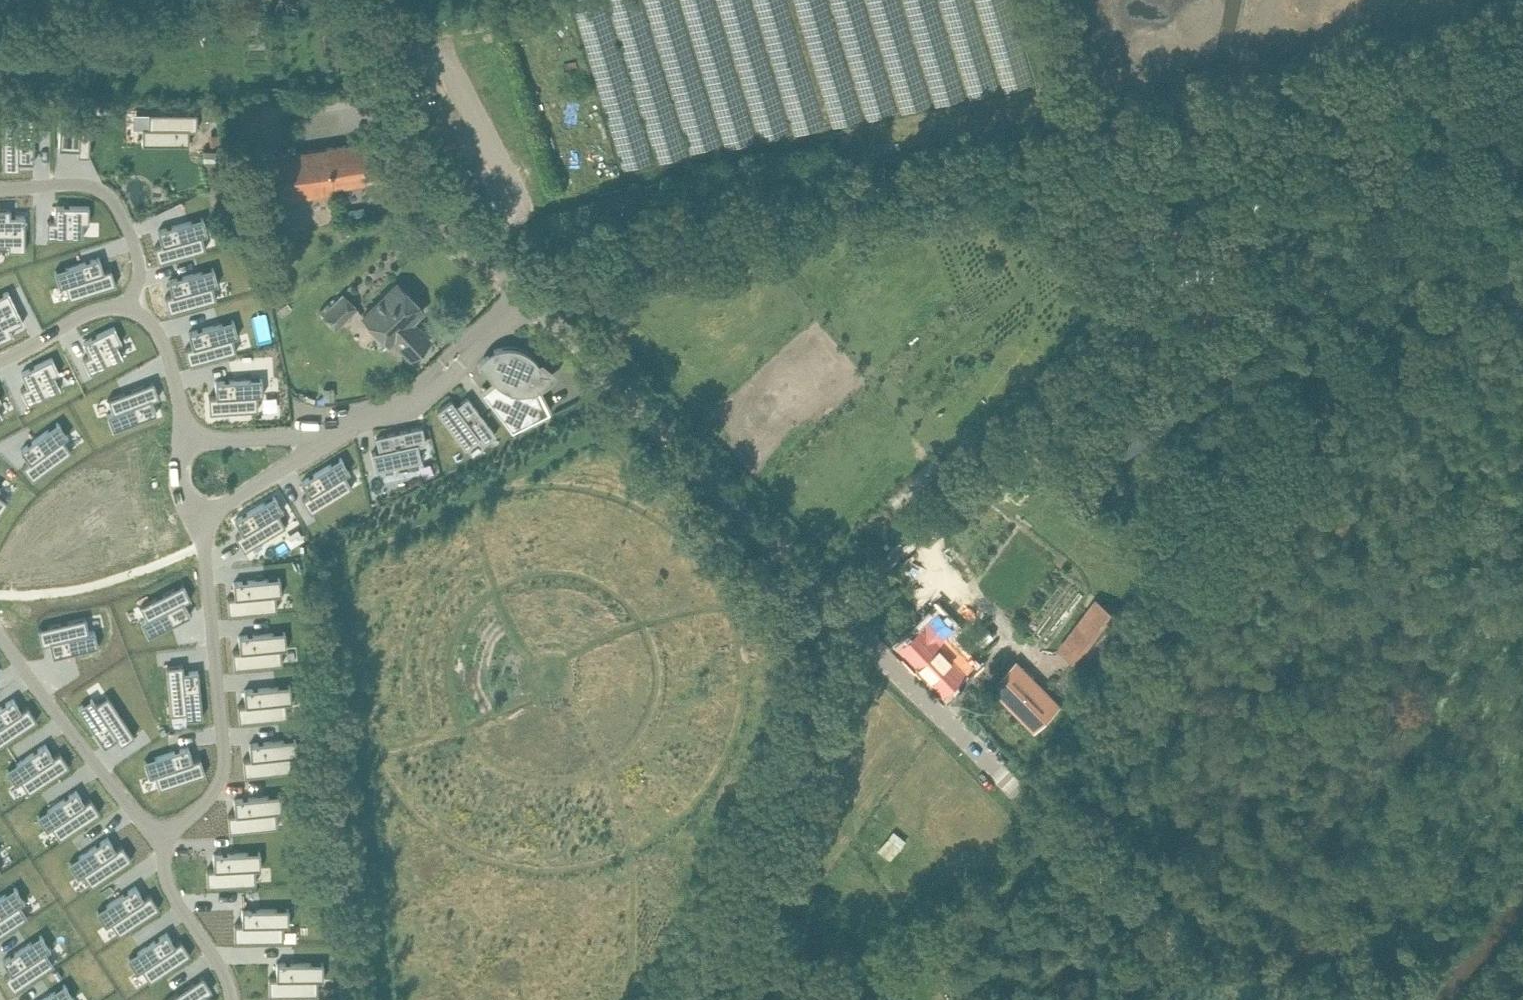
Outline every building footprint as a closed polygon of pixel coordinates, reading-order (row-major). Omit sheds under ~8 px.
[(828,127),(1019,86),(1015,68),(1026,66),(1018,28),(999,32),(992,0),(935,0),(868,14),(867,10),(835,17),(834,9),(812,13),(814,23),(806,25),(828,127)] [(146,132),(139,132),(140,146),(189,142),(188,129),(195,129),(194,112),(145,114),(146,132)] [(60,113),(59,147),(78,148),(78,154),(89,155),(91,120),(81,120),(81,114),(60,113)] [(17,121),(3,121),(3,169),(20,169),(20,162),(34,162),(34,115),(17,115),(17,121)] [(335,192),(335,189),(335,186),(380,178),(373,139),(268,156),(276,202),(335,192)] [(231,146),(202,149),(213,217),(242,213),(231,146)] [(47,219),(47,236),(83,237),(83,222),(89,222),(89,205),(55,205),(55,219),(47,219)] [(0,208),(0,244),(8,244),(8,250),(25,249),(25,215),(11,215),(11,208),(0,208)] [(162,243),(154,245),(159,261),(206,248),(202,234),(208,233),(203,216),(158,229),(162,243)] [(99,256),(54,270),(60,286),(65,285),(69,298),(116,284),(111,268),(104,270),(99,256)] [(172,293),(165,295),(169,312),(216,298),(213,284),(218,283),(214,267),(168,279),(172,293)] [(397,282),(373,305),(363,315),(389,342),(393,339),(411,357),(430,339),(412,321),(424,309),(397,282)] [(14,334),(10,328),(23,321),(8,290),(0,294),(0,341),(14,334)] [(328,302),(320,310),(323,313),(336,326),(356,306),(343,294),(331,305),(328,302)] [(192,345),(185,347),(189,363),(236,350),(232,336),(238,335),(234,318),(188,331),(192,345)] [(90,354),(83,357),(90,372),(123,356),(116,343),(122,341),(114,325),(83,341),(90,354)] [(479,364),(478,365),(480,365),(481,364),(481,363),(482,362),(482,361),(483,360),(484,359),(485,358),(486,357),(487,356),(488,355),(489,354),(490,354),(491,353),(492,353),(493,352),(494,352),(494,351),(492,364),(491,364),(490,364),(490,365),(490,366),(491,367),(491,368),(492,369),(493,370),(493,371),(494,372),(495,373),(495,374),(496,375),(497,376),(498,377),(499,378),(500,379),(483,392),(492,404),(512,430),(549,411),(536,385),(537,384),(538,384),(539,383),(540,383),(541,382),(542,381),(543,381),(544,380),(544,379),(545,379),(546,378),(547,377),(548,376),(548,375),(549,374),(550,374),(551,373),(549,371),(548,373),(539,372),(540,366),(539,365),(539,364),(538,363),(537,362),(537,361),(536,360),(535,359),(534,358),(534,357),(533,356),(532,356),(531,355),(530,354),(529,353),(528,353),(527,352),(526,351),(525,351),(524,350),(523,350),(522,349),(521,349),(519,348),(518,348),(517,348),(516,347),(515,347),(514,347),(512,347),(511,347),(510,346),(509,346),(507,346),(506,347),(505,347),(504,347),(503,347),(502,347),(500,347),(499,348),(498,348),(497,348),(496,349),(495,349),(493,350),(492,350),(491,351),(490,352),(489,352),(488,353),(487,354),(486,354),(485,355),(485,356),(484,357),(483,358),(482,359),(481,360),(480,361),(479,362),(479,364)] [(27,385),(21,388),(28,403),(60,387),(54,374),(59,372),(52,356),(21,372),(27,385)] [(216,394),(208,395),(209,412),(258,409),(257,394),(263,394),(262,377),(215,380),(216,394)] [(112,411),(107,413),(113,429),(157,413),(152,399),(159,396),(153,380),(107,397),(112,411)] [(451,399),(437,410),(465,447),(477,438),(482,444),(495,434),(467,397),(456,405),(451,399)] [(58,421),(20,449),(29,461),(23,465),(33,479),(72,450),(63,438),(68,435),(58,421)] [(422,425),(377,436),(380,449),(372,451),(375,468),(421,459),(418,444),(425,442),(422,425)] [(341,456),(301,481),(309,493),(302,497),(311,511),(352,486),(345,474),(350,471),(341,456)] [(8,500),(0,494),(0,512),(8,500)] [(275,495),(234,519),(242,531),(235,535),(244,550),(286,525),(278,512),(283,509),(275,495)] [(235,596),(227,596),(229,613),(277,608),(276,594),(281,593),(280,577),(233,581),(235,596)] [(183,582),(140,604),(146,617),(141,620),(148,635),(191,614),(184,601),(191,598),(183,582)] [(1122,618),(1098,600),(1062,648),(1086,666),(1122,618)] [(962,652),(950,639),(953,636),(933,615),(902,645),(945,690),(965,670),(965,669),(972,663),(962,653),(962,652)] [(86,616),(38,627),(42,643),(49,642),(53,656),(99,645),(95,629),(89,630),(86,616)] [(240,649),(232,650),(234,667),(282,662),(281,648),(287,647),(285,630),(238,635),(240,649)] [(183,663),(166,665),(171,714),(185,712),(186,718),(203,716),(198,669),(184,671),(183,663)] [(1010,690),(1003,696),(1033,728),(1058,703),(1035,680),(1017,697),(1010,690)] [(245,703),(237,704),(239,721),(288,716),(286,701),(292,701),(290,684),(244,689),(245,703)] [(92,697),(78,707),(104,746),(116,738),(121,744),(135,735),(108,694),(95,702),(92,697)] [(0,706),(0,744),(37,719),(28,705),(21,709),(13,697),(0,706)] [(250,757),(243,758),(244,774),(293,770),(291,755),(297,755),(296,738),(249,743),(250,757)] [(46,743),(6,769),(16,783),(21,780),(29,792),(69,765),(60,751),(53,755),(46,743)] [(188,745),(144,760),(149,776),(155,774),(159,788),(206,773),(200,757),(193,759),(188,745)] [(76,789),(37,816),(47,830),(51,826),(60,838),(100,811),(91,797),(85,802),(76,789)] [(235,813),(228,814),(229,830),(278,826),(276,811),(282,810),(280,794),(234,798),(235,813)] [(108,836),(69,863),(78,876),(83,873),(91,885),(132,858),(122,844),(116,848),(108,836)] [(214,868),(206,868),(207,885),(256,882),(255,868),(261,867),(260,851),(213,853),(214,868)] [(136,885),(97,911),(106,925),(111,922),(119,934),(159,907),(150,893),(144,897),(136,885)] [(0,897),(0,935),(28,916),(20,904),(25,900),(16,886),(0,897)] [(242,923),(234,923),(235,940),(283,940),(283,925),(289,925),(289,908),(242,909),(242,923)] [(167,932),(128,958),(137,972),(142,969),(150,981),(191,954),(181,940),(175,944),(167,932)] [(41,934),(2,960),(10,972),(4,977),(13,991),(54,964),(46,952),(51,948),(41,934)] [(276,977),(269,977),(269,994),(318,993),(318,979),(323,979),(323,962),(276,962),(276,977)] [(166,999),(210,999),(206,994),(212,989),(203,975),(166,999)] [(41,999),(71,999),(74,998),(65,984),(41,999)]
